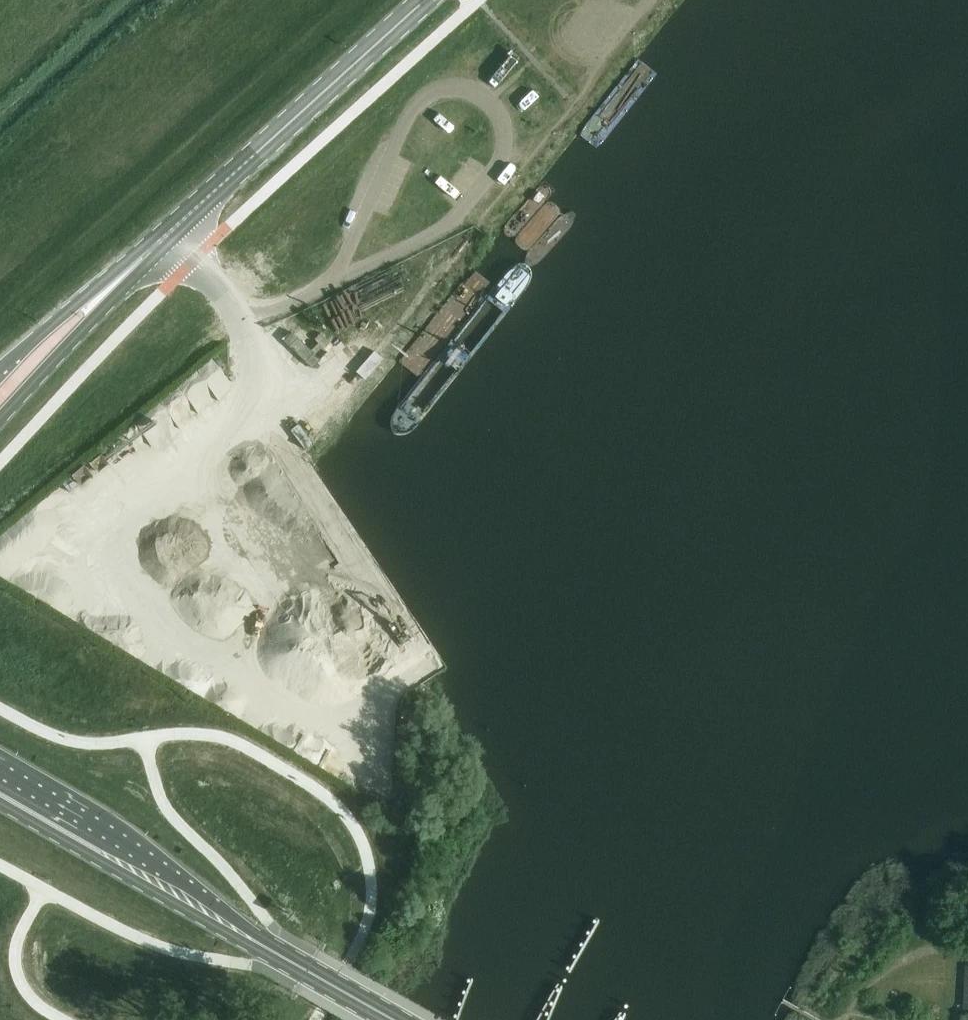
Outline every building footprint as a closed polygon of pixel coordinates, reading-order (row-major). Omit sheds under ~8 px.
[(316,358),(327,349),(302,317),(291,326),(316,358)] [(279,366),(288,381),(316,364),(307,350),(279,366)]
